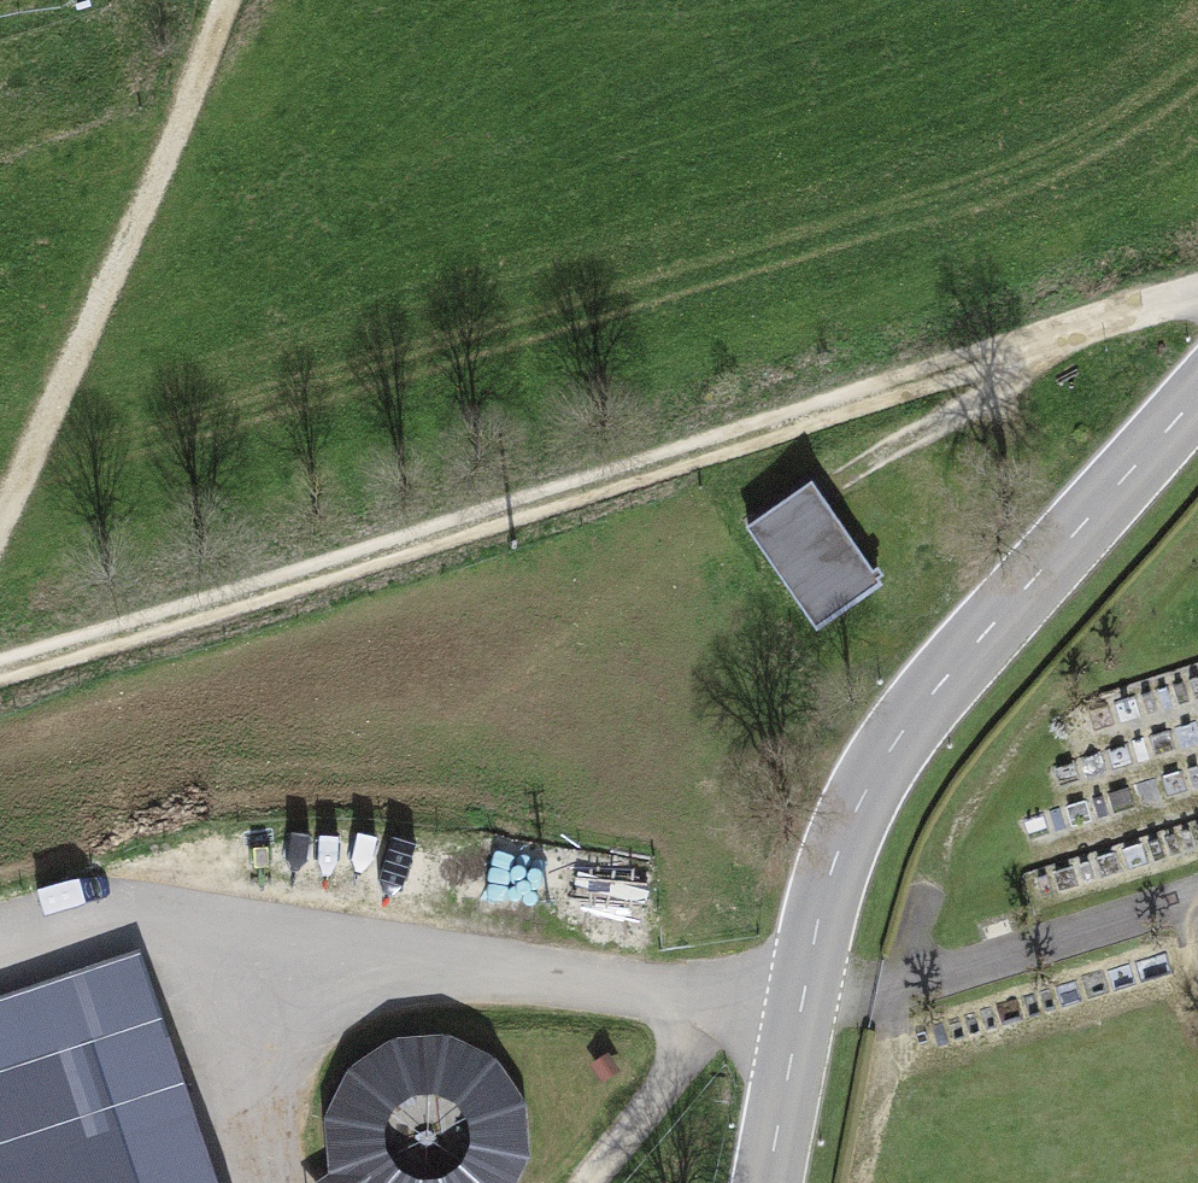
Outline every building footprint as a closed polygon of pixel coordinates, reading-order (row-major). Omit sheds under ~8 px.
[(818,629),(880,586),(824,505),(809,517),(794,497),(748,529),(818,629)] [(90,1040),(0,1070),(0,1182),(137,1182),(90,1040)]
